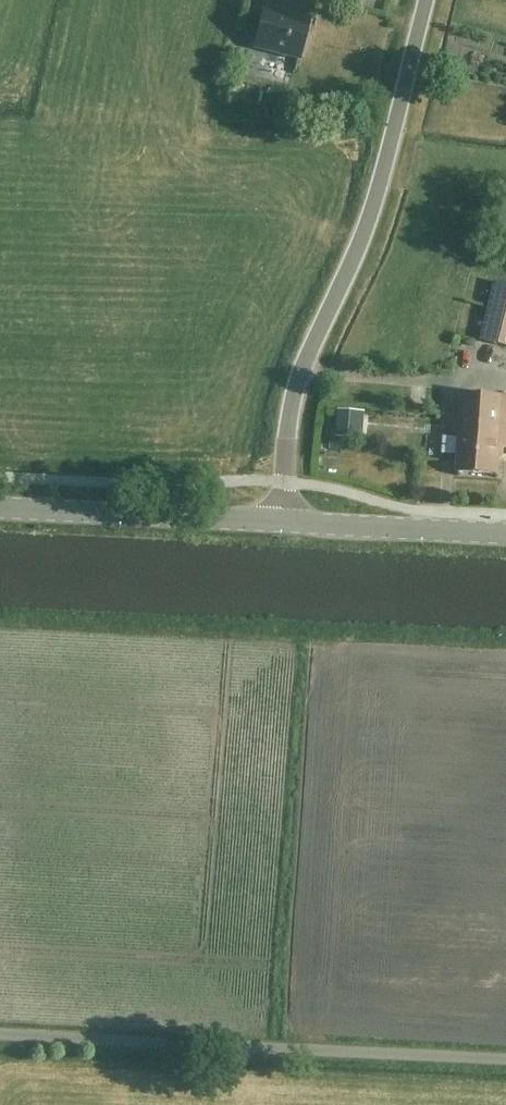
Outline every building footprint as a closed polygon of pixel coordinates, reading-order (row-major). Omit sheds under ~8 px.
[(264,8),(253,48),(300,60),(310,20),(264,8)] [(240,90),(249,52),(238,50),(229,87),(240,90)] [(496,283),(482,340),(505,346),(505,285),(496,283)] [(458,411),(484,412),(484,428),(476,427),(476,453),(477,453),(477,456),(499,457),(505,457),(505,396),(459,394),(458,411)] [(340,409),(340,433),(366,433),(366,409),(340,409)] [(498,476),(499,457),(477,456),(477,453),(476,453),(476,427),(484,428),(484,412),(458,411),(457,437),(458,437),(457,473),(498,476)]
